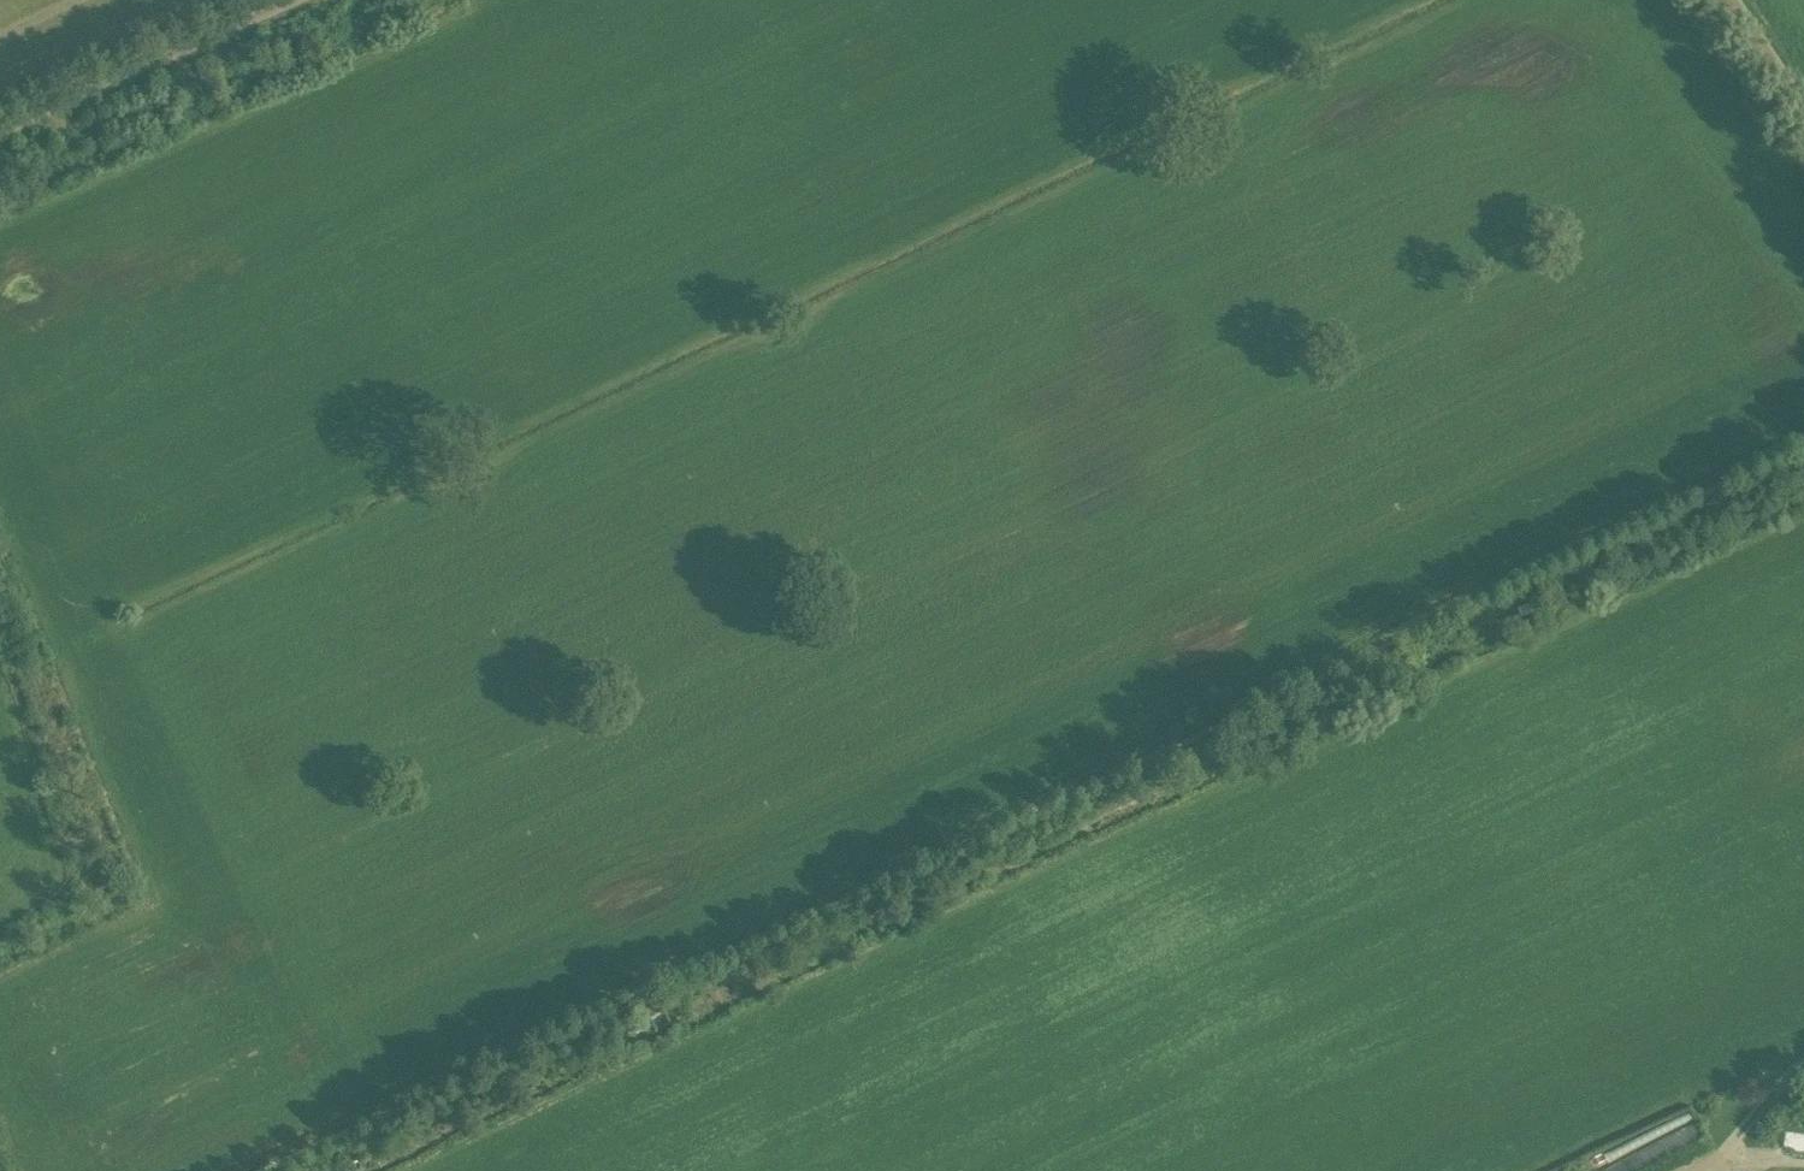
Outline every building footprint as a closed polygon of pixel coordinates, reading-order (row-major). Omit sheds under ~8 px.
[(1712,1148),(1699,1124),(1677,1136),(1690,1160),(1712,1148)] [(1606,1170),(1668,1170),(1654,1145),(1622,1163),(1606,1170)]
